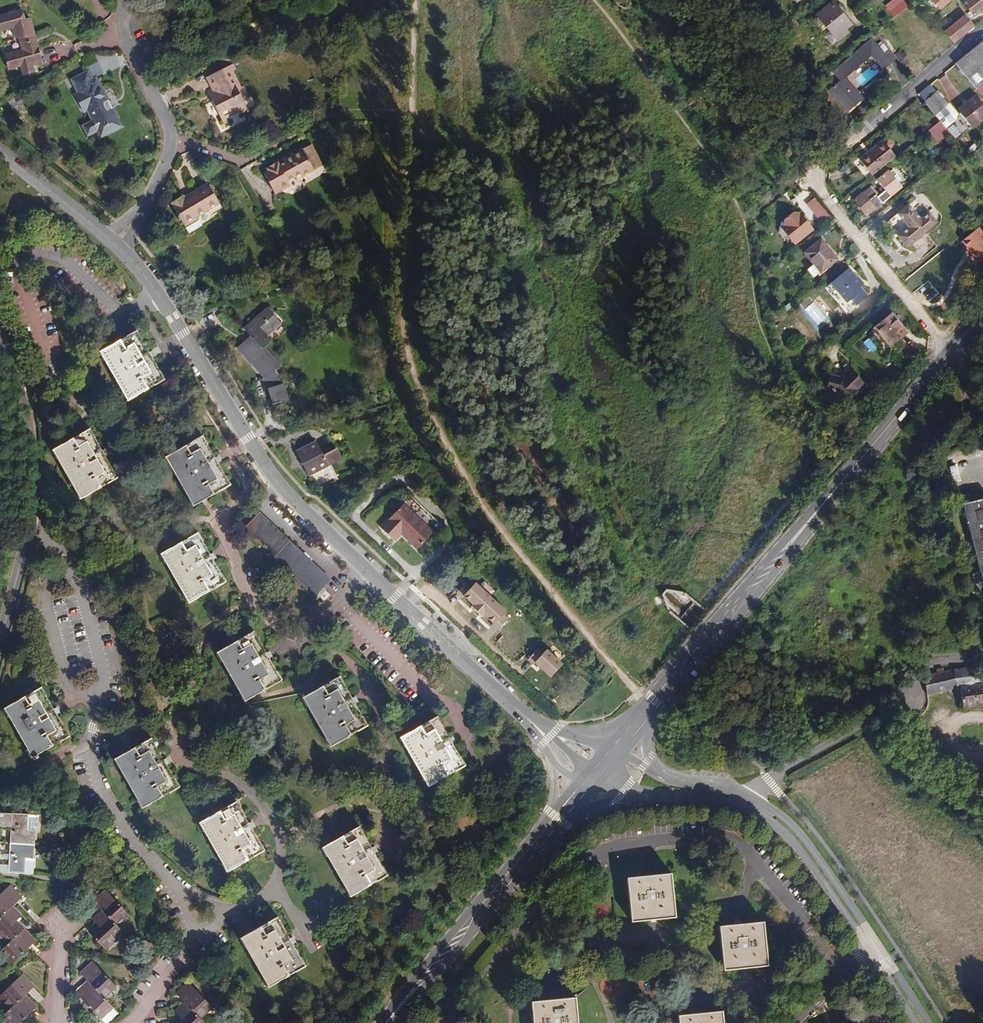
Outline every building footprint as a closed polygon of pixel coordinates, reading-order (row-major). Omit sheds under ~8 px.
[(908,5),(904,0),(903,0),(893,8),(898,14),(908,5)] [(963,3),(970,11),(967,14),(969,16),(972,14),(974,16),(982,9),(982,0),(966,0),(963,3)] [(849,24),(833,4),(819,16),(831,31),(824,37),(831,45),(845,33),(842,29),(849,24)] [(889,14),(883,6),(877,10),(884,18),(889,14)] [(35,35),(30,18),(25,19),(23,13),(22,10),(0,16),(0,36),(2,42),(16,38),(17,39),(19,38),(23,50),(4,55),(8,70),(21,66),(23,75),(35,72),(33,65),(43,62),(38,46),(35,47),(32,36),(35,35)] [(969,33),(975,28),(965,16),(945,32),(953,42),(967,31),(969,33)] [(793,19),(782,29),(786,34),(797,24),(793,19)] [(840,81),(844,77),(870,55),(882,70),(890,63),(871,41),(833,73),(840,81)] [(956,63),(976,87),(981,83),(982,85),(982,41),(956,63)] [(900,51),(895,55),(905,68),(910,63),(900,51)] [(222,120),(225,119),(241,111),(243,114),(248,111),(242,98),(249,94),(245,85),(242,87),(234,70),(237,69),(234,63),(209,75),(218,96),(212,99),(222,120)] [(95,84),(92,78),(88,70),(71,79),(78,92),(75,94),(84,112),(88,110),(92,119),(85,123),(83,126),(86,132),(90,133),(97,129),(101,127),(102,130),(108,133),(115,129),(116,123),(114,120),(118,118),(99,82),(95,84)] [(218,96),(209,75),(205,77),(211,90),(208,92),(212,99),(218,96)] [(862,98),(844,77),(840,81),(829,90),(847,111),(862,98)] [(923,94),(927,99),(932,95),(928,90),(923,94)] [(958,116),(938,90),(932,95),(927,99),(924,101),(936,115),(940,121),(947,130),(956,122),(958,116)] [(958,109),(957,110),(971,128),(982,119),(982,104),(976,95),(967,102),(969,105),(960,112),(958,109)] [(967,102),(958,109),(960,112),(969,105),(967,102)] [(938,143),(950,133),(947,130),(940,121),(928,131),(938,143)] [(101,127),(97,129),(101,137),(108,133),(102,130),(101,127)] [(889,136),(884,141),(890,148),(895,144),(889,136)] [(979,148),(982,145),(982,141),(981,138),(965,151),(969,157),(979,148)] [(890,148),(884,141),(860,160),(872,175),(896,156),(890,148)] [(310,144),(302,149),(314,170),(322,165),(310,144)] [(981,171),(982,169),(982,153),(979,148),(969,157),(981,171)] [(314,170),(302,149),(284,159),(286,162),(279,166),(278,163),(267,169),(268,171),(264,174),(275,194),(291,185),(294,191),(301,187),(303,176),(314,170)] [(883,198),(885,200),(902,187),(901,185),(904,183),(893,169),(889,171),(888,170),(876,180),(885,190),(877,197),(875,195),(877,193),(871,186),(854,200),(866,214),(881,202),(880,200),(883,198)] [(183,196),(170,203),(185,228),(198,220),(196,218),(220,203),(208,184),(184,198),(183,196)] [(130,188),(127,192),(133,197),(136,193),(130,188)] [(910,206),(922,221),(930,214),(918,199),(910,206)] [(901,240),(931,215),(930,214),(922,221),(910,206),(899,215),(910,228),(899,237),(901,240)] [(814,229),(800,212),(794,212),(784,219),(783,226),(790,234),(790,239),(794,245),(814,229)] [(888,224),(899,237),(910,228),(899,215),(888,224)] [(908,248),(938,224),(931,215),(901,240),(908,248)] [(962,241),(967,247),(966,248),(977,262),(982,257),(982,234),(978,228),(962,241)] [(814,264),(820,272),(837,258),(821,239),(804,253),(814,264)] [(814,277),(820,272),(814,264),(808,269),(814,277)] [(852,299),(856,305),(868,295),(860,286),(863,283),(849,267),(826,287),(842,307),(846,304),(852,299)] [(973,287),(968,282),(962,288),(968,293),(973,287)] [(851,310),(856,305),(852,299),(846,304),(851,310)] [(281,399),(288,396),(284,384),(283,385),(273,370),(279,365),(263,347),(270,341),(266,337),(280,324),(266,309),(245,328),(252,336),(239,348),(265,377),(262,380),(269,390),(274,402),(281,399)] [(892,314),(876,327),(891,346),(907,333),(892,314)] [(137,330),(99,352),(127,401),(165,380),(137,330)] [(843,378),(852,370),(847,365),(838,377),(843,378)] [(864,382),(852,370),(843,378),(838,377),(830,375),(826,389),(836,392),(847,402),(858,390),(857,388),(864,382)] [(52,450),(80,499),(118,478),(89,429),(52,450)] [(165,457),(193,506),(231,485),(202,435),(165,457)] [(297,452),(309,475),(328,466),(331,464),(341,459),(337,450),(323,456),(316,442),(297,452)] [(309,475),(315,489),(339,479),(331,464),(328,466),(309,475)] [(440,525),(411,496),(380,528),(394,541),(401,534),(417,549),(434,532),(440,525)] [(963,503),(982,581),(982,498),(963,503)] [(260,511),(242,530),(314,598),(325,602),(331,596),(326,591),(332,580),(260,511)] [(198,533),(160,554),(189,603),(226,582),(198,533)] [(254,631),(216,652),(244,702),(282,680),(254,631)] [(979,667),(954,670),(944,672),(943,669),(937,670),(938,673),(926,676),(925,678),(927,696),(960,688),(963,709),(982,706),(982,684),(979,667)] [(302,697),(331,746),(368,725),(339,676),(302,697)] [(42,687),(4,708),(33,757),(70,736),(42,687)] [(399,737),(427,787),(466,766),(437,716),(399,737)] [(114,759),(142,808),(180,787),(151,738),(114,759)] [(236,802),(199,822),(227,872),(265,851),(236,802)] [(12,813),(9,865),(0,865),(0,872),(25,873),(26,858),(34,859),(36,830),(27,830),(28,814),(12,813)] [(359,826),(322,847),(350,897),(388,876),(359,826)] [(26,858),(25,873),(34,874),(34,859),(26,858)] [(675,917),(671,873),(627,877),(631,921),(675,917)] [(21,895),(11,884),(0,894),(0,930),(3,933),(1,936),(9,944),(0,952),(0,953),(12,964),(27,950),(25,947),(33,940),(23,929),(22,931),(15,923),(23,915),(14,906),(11,903),(21,895)] [(107,890),(96,900),(107,911),(104,913),(102,911),(92,920),(96,924),(98,926),(90,933),(105,949),(118,936),(115,933),(119,929),(116,926),(129,913),(107,890)] [(23,897),(21,895),(11,903),(14,906),(23,897)] [(107,911),(96,900),(94,902),(102,911),(104,913),(107,911)] [(240,938),(268,987),(306,966),(277,916),(240,938)] [(763,921),(719,926),(724,970),(768,965),(763,921)] [(88,931),(90,933),(98,926),(96,924),(88,931)] [(25,947),(27,950),(35,942),(33,940),(25,947)] [(94,963),(84,973),(94,983),(91,986),(90,984),(80,993),(88,1001),(85,1003),(100,1019),(112,1006),(104,998),(116,985),(94,963)] [(94,983),(84,973),(81,975),(90,984),(91,986),(94,983)] [(31,985),(22,975),(0,995),(0,1002),(9,1011),(0,1020),(2,1022),(20,1022),(28,1016),(26,1013),(34,1005),(25,996),(23,998),(21,995),(31,985)] [(177,995),(185,1003),(182,1005),(173,1014),(180,1022),(179,1022),(202,1022),(203,1021),(200,1018),(212,1006),(190,983),(177,995)] [(34,988),(31,985),(21,995),(23,998),(25,996),(34,988)] [(78,995),(85,1003),(88,1001),(80,993),(78,995)] [(185,1003),(177,995),(175,997),(182,1005),(185,1003)] [(575,997),(531,1002),(533,1022),(578,1022),(575,997)] [(26,1013),(28,1016),(36,1008),(34,1005),(26,1013)] [(722,1011),(678,1015),(679,1022),(723,1022),(722,1011)]
